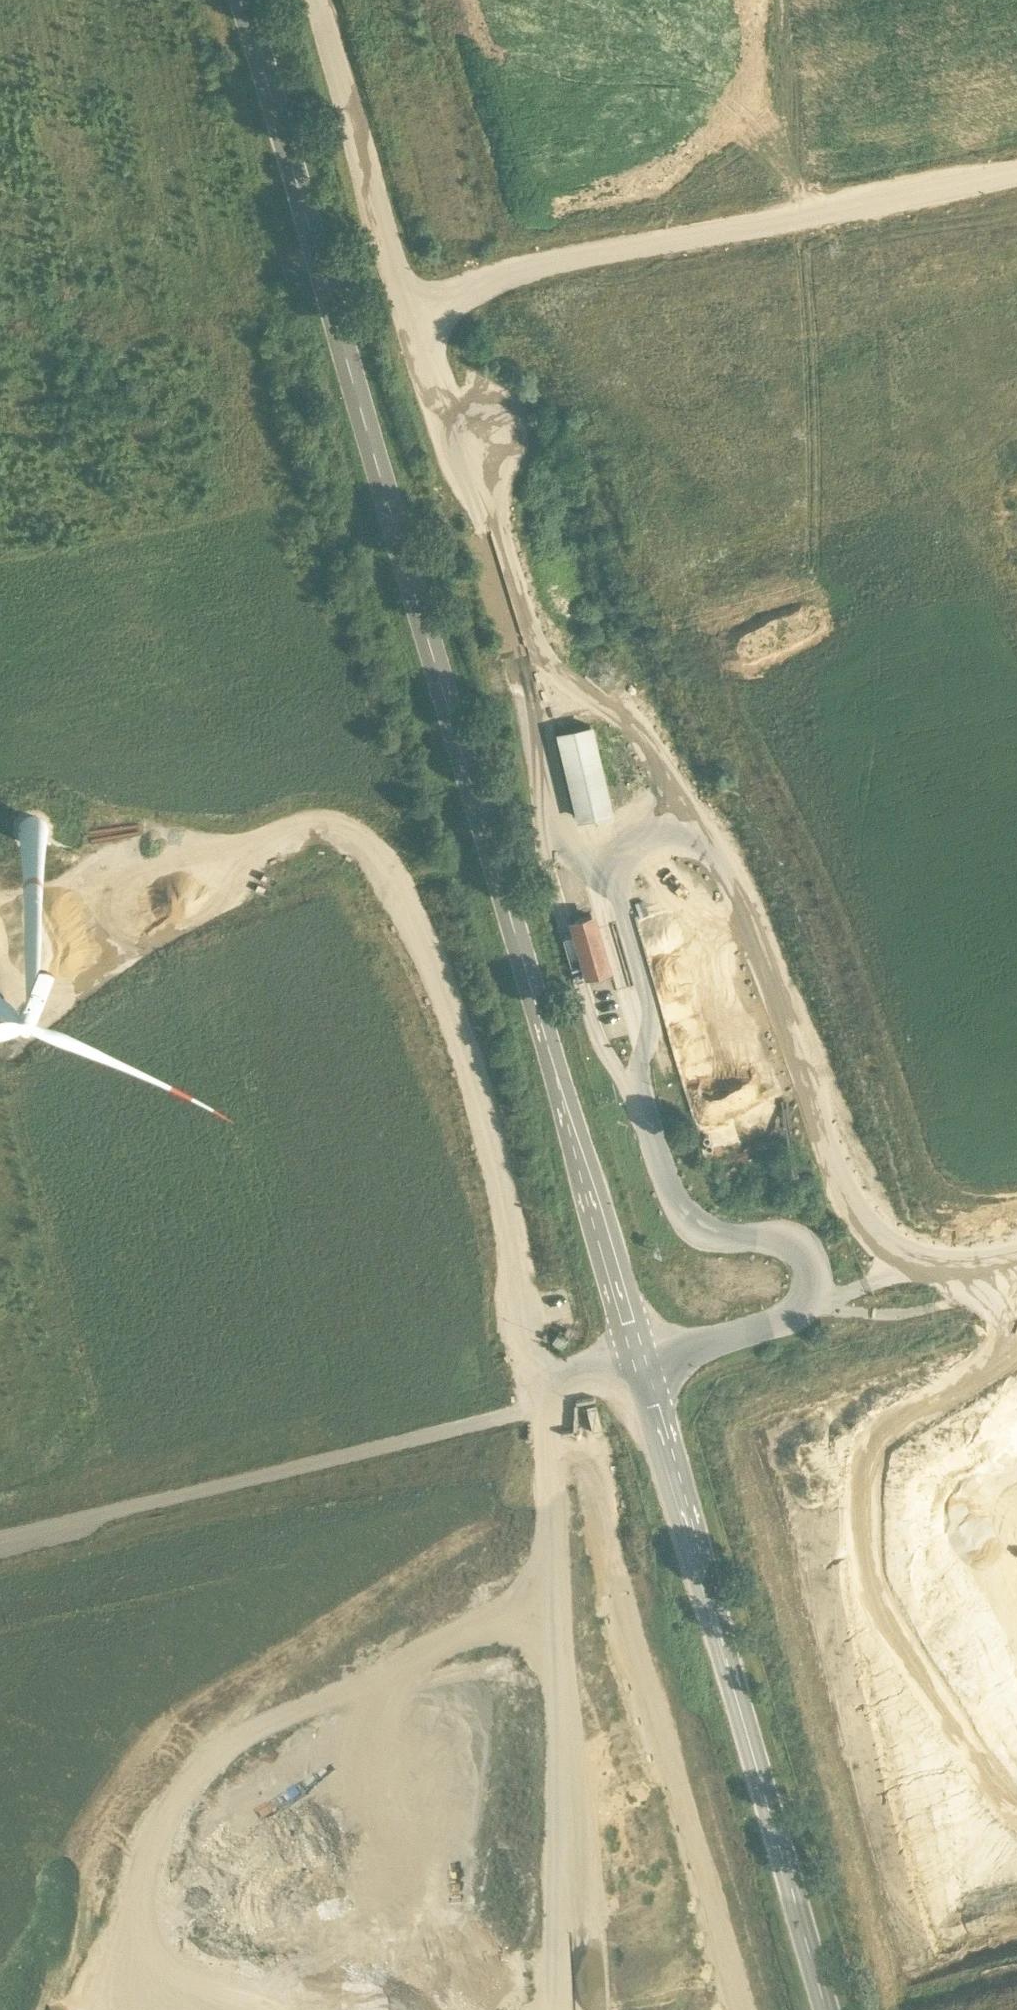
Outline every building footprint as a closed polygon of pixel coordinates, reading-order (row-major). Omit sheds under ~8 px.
[(589,726),(558,732),(578,819),(609,812),(589,726)] [(591,916),(573,921),(587,970),(605,965),(591,916)]
